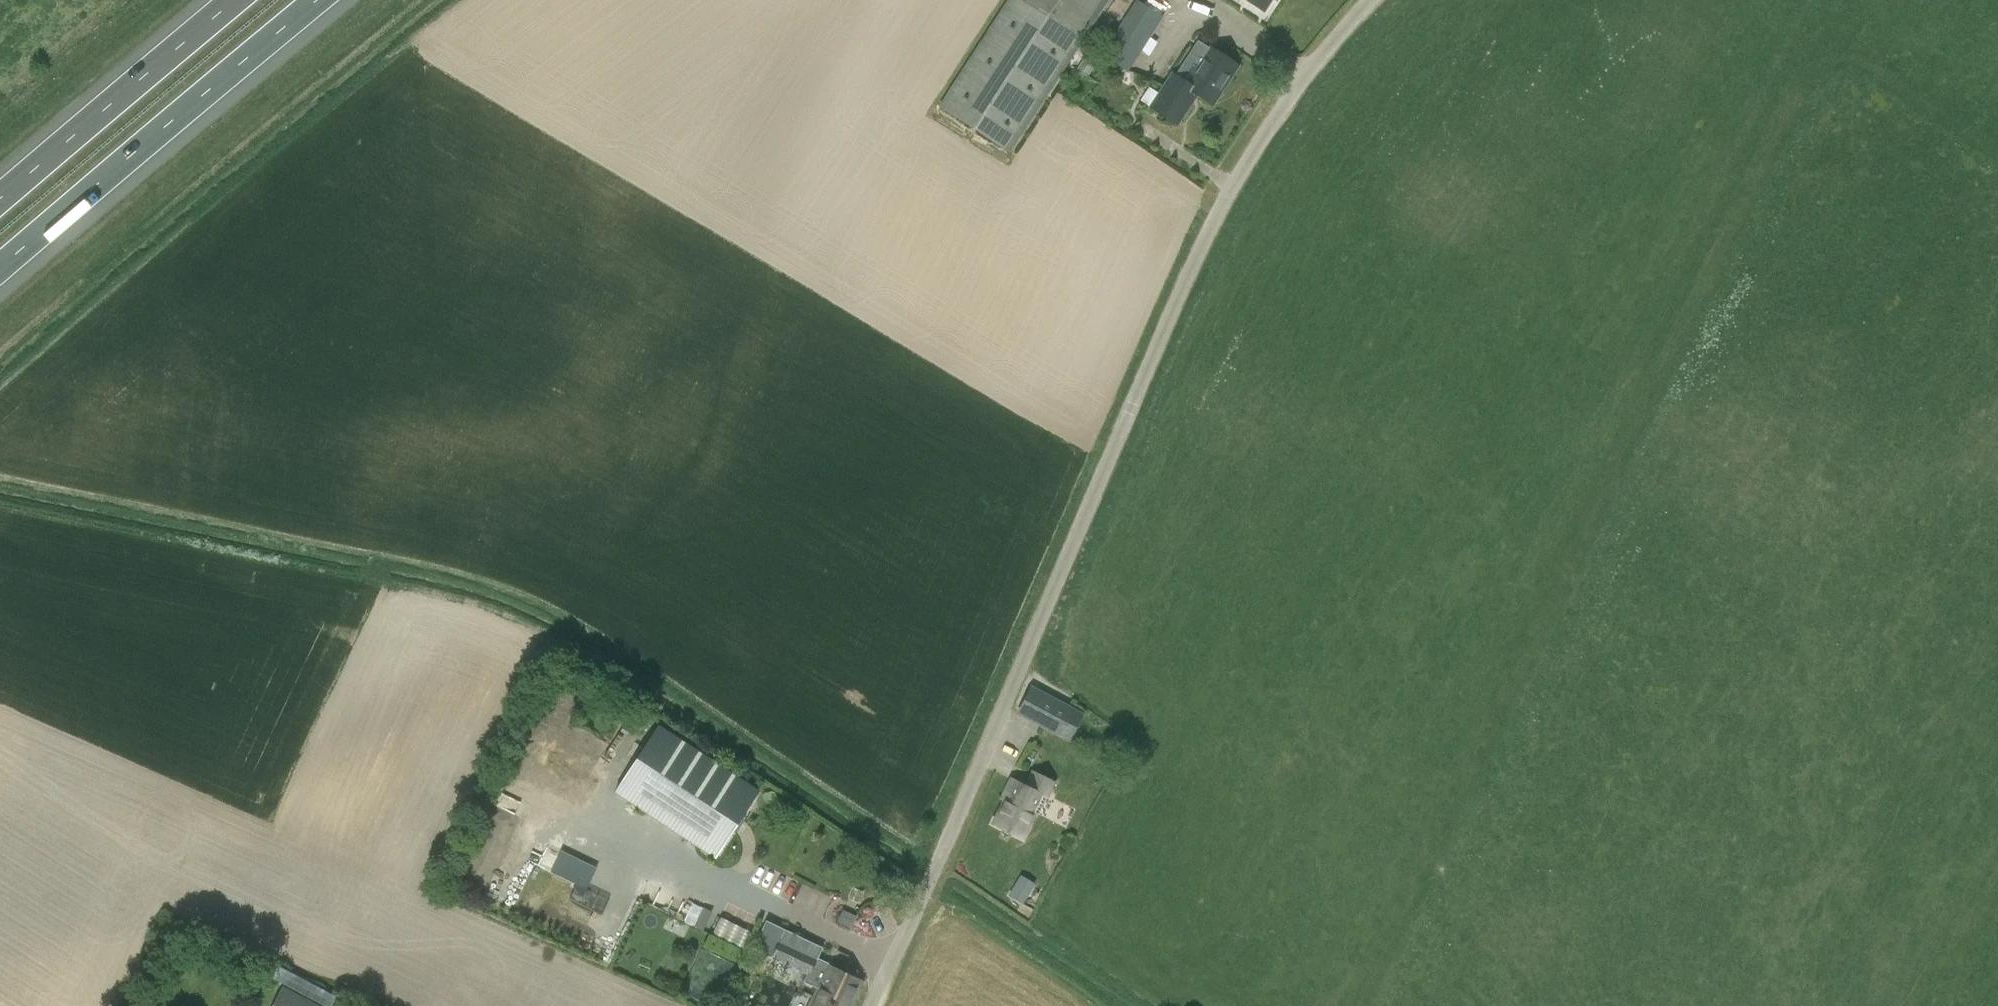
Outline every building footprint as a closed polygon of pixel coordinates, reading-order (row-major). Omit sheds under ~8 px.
[(939,112),(1009,155),(1052,86),(1080,42),(1107,0),(1010,0),(939,112)] [(1163,18),(1136,0),(1101,54),(1128,72),(1163,18)] [(1196,95),(1212,105),(1237,66),(1210,49),(1187,85),(1172,75),(1160,95),(1148,87),(1139,102),(1151,109),(1176,125),(1196,95)] [(1041,726),(1055,733),(1069,740),(1081,716),(1067,708),(1027,689),(1015,714),(1041,726)] [(653,733),(614,792),(693,844),(715,858),(734,828),(742,816),(759,791),(721,766),(658,725),(653,733)] [(1025,787),(1010,780),(1001,799),(1003,801),(992,823),(1024,838),(1036,813),(1038,815),(1053,783),(1032,772),(1025,787)] [(502,845),(519,806),(500,798),(484,837),(502,845)] [(606,898),(596,894),(602,880),(604,881),(611,865),(587,855),(569,901),(600,913),(606,898)] [(1022,875),(1009,896),(1021,903),(1034,882),(1022,875)] [(694,925),(703,929),(710,910),(702,906),(694,925)] [(842,910),(836,924),(848,930),(854,916),(842,910)] [(717,920),(715,934),(731,937),(734,923),(717,920)] [(829,967),(815,960),(820,947),(766,921),(753,947),(808,974),(805,981),(819,988),(810,1005),(849,1005),(860,982),(829,967)] [(271,1005),(322,1005),(282,985),(271,1005)]
